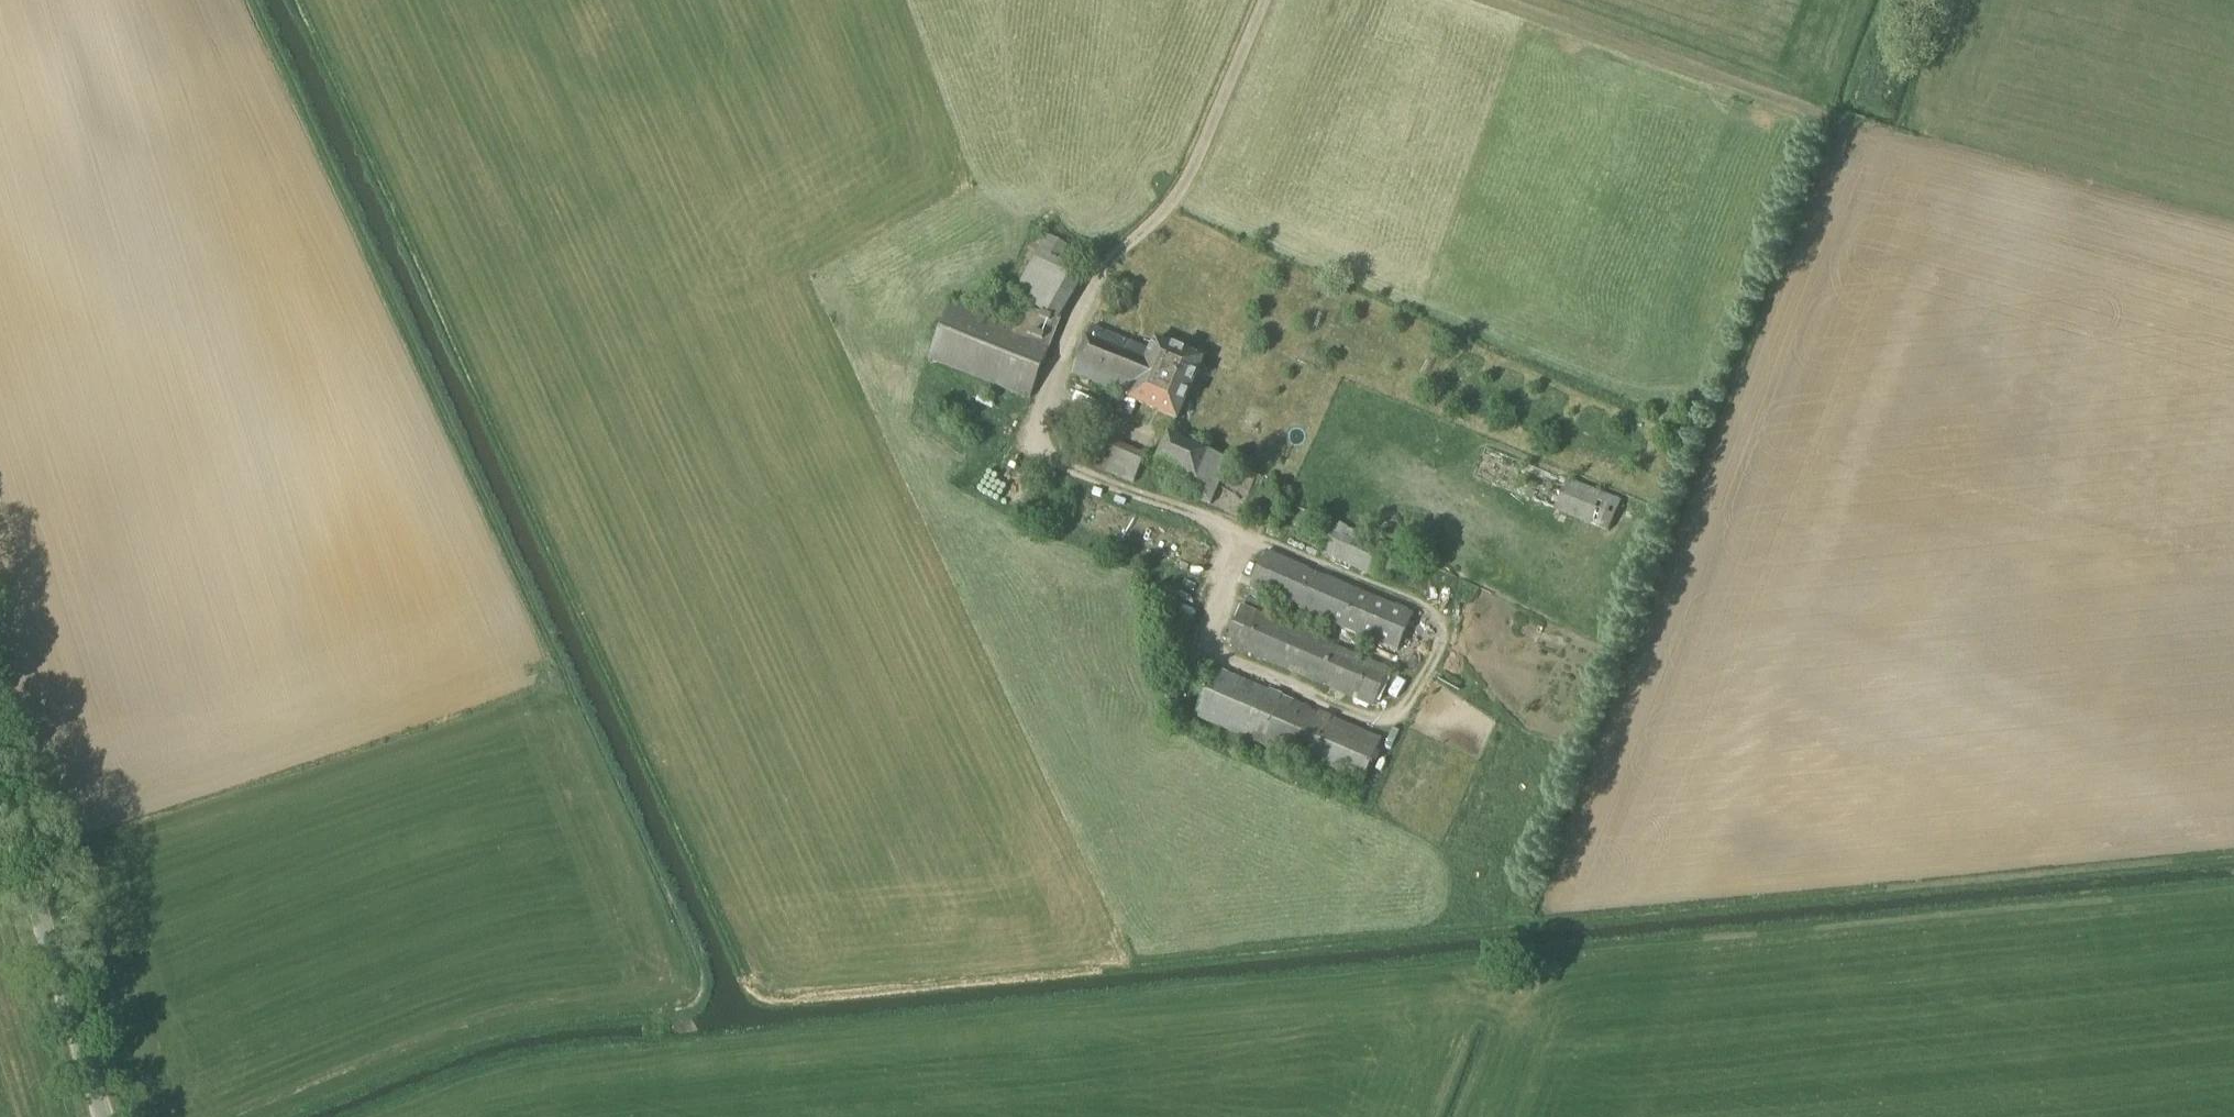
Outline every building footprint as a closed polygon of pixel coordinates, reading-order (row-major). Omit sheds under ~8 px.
[(1023,307),(1016,327),(1013,335),(1049,349),(1061,319),(1060,319),(1086,275),(1060,262),(1068,246),(1045,234),(1012,296),(1039,310),(1039,312),(1023,307)] [(1013,335),(1016,327),(951,301),(927,360),(1029,400),(1049,349),(1013,335)] [(1155,340),(1151,351),(1092,327),(1073,374),(1120,394),(1119,396),(1121,397),(1115,411),(1131,417),(1136,404),(1177,421),(1202,360),(1155,340)] [(1116,440),(1096,432),(1081,464),(1102,473),(1116,440)] [(1154,463),(1194,480),(1187,497),(1210,507),(1229,460),(1165,432),(1154,463)] [(1621,500),(1526,464),(1514,496),(1609,532),(1621,500)] [(1377,580),(1378,577),(1388,581),(1398,557),(1388,553),(1390,547),(1285,502),(1272,534),(1286,539),(1286,540),(1377,580)] [(1398,653),(1414,613),(1265,550),(1249,589),(1398,653)] [(1390,669),(1241,606),(1224,646),(1373,709),(1390,669)] [(1302,703),(1216,667),(1194,718),(1361,790),(1381,738),(1302,705),(1302,703)]
